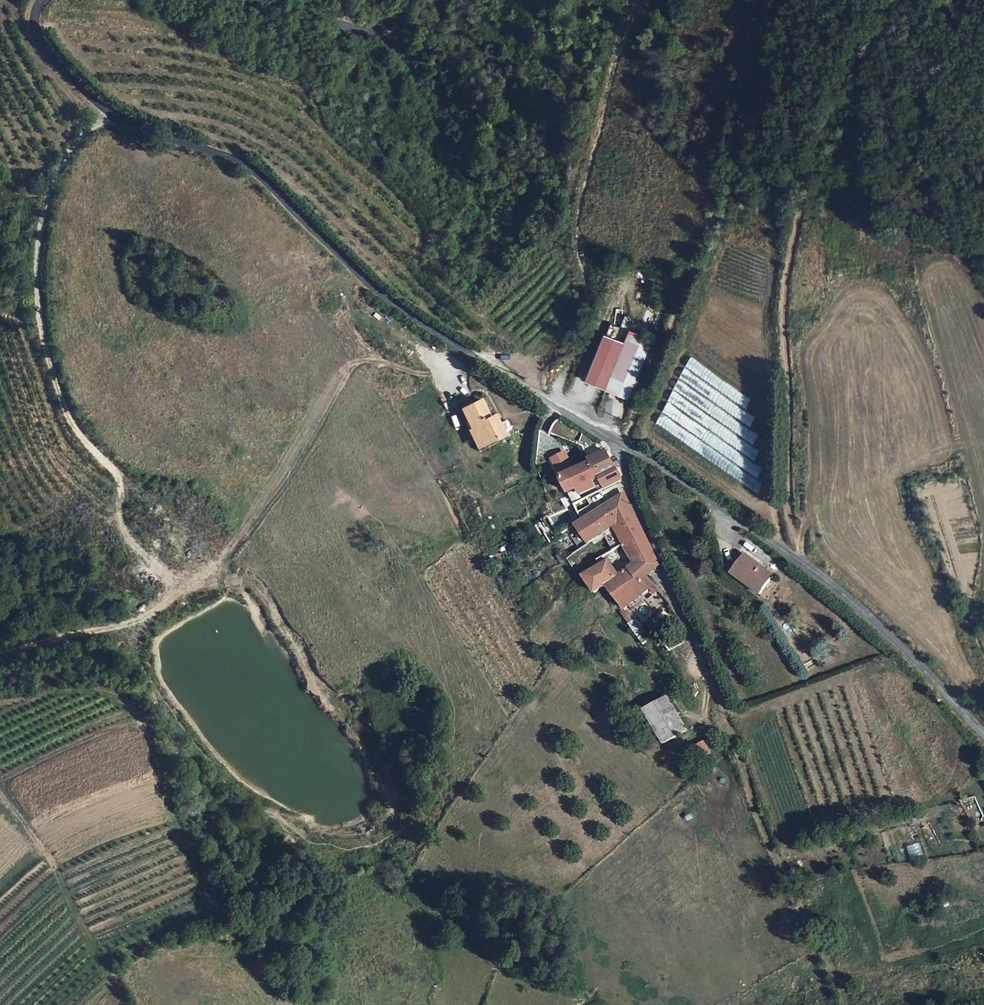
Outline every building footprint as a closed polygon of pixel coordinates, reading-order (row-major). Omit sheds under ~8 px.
[(619,392),(635,354),(642,339),(613,326),(605,344),(589,336),(579,358),(596,366),(590,379),(619,392)] [(478,403),(460,411),(468,427),(470,426),(479,443),(497,434),(489,418),(486,420),(478,403)] [(591,463),(604,486),(619,478),(618,475),(613,465),(606,455),(591,463)] [(560,478),(567,494),(576,490),(580,497),(585,495),(604,486),(591,463),(560,478)] [(629,508),(620,495),(581,523),(576,526),(589,543),(615,524),(624,543),(642,532),(637,522),(629,508)] [(647,577),(659,565),(642,532),(624,543),(635,561),(647,577)] [(767,583),(777,570),(748,549),(737,565),(748,574),(751,571),(767,583)] [(625,608),(628,606),(653,584),(647,577),(640,583),(632,569),(619,577),(608,560),(600,565),(584,575),(596,592),(606,586),(625,608)] [(676,648),(682,645),(677,636),(664,644),(671,657),(679,653),(676,648)] [(667,698),(645,714),(666,745),(688,730),(667,698)] [(702,740),(695,745),(703,757),(710,751),(702,740)]
